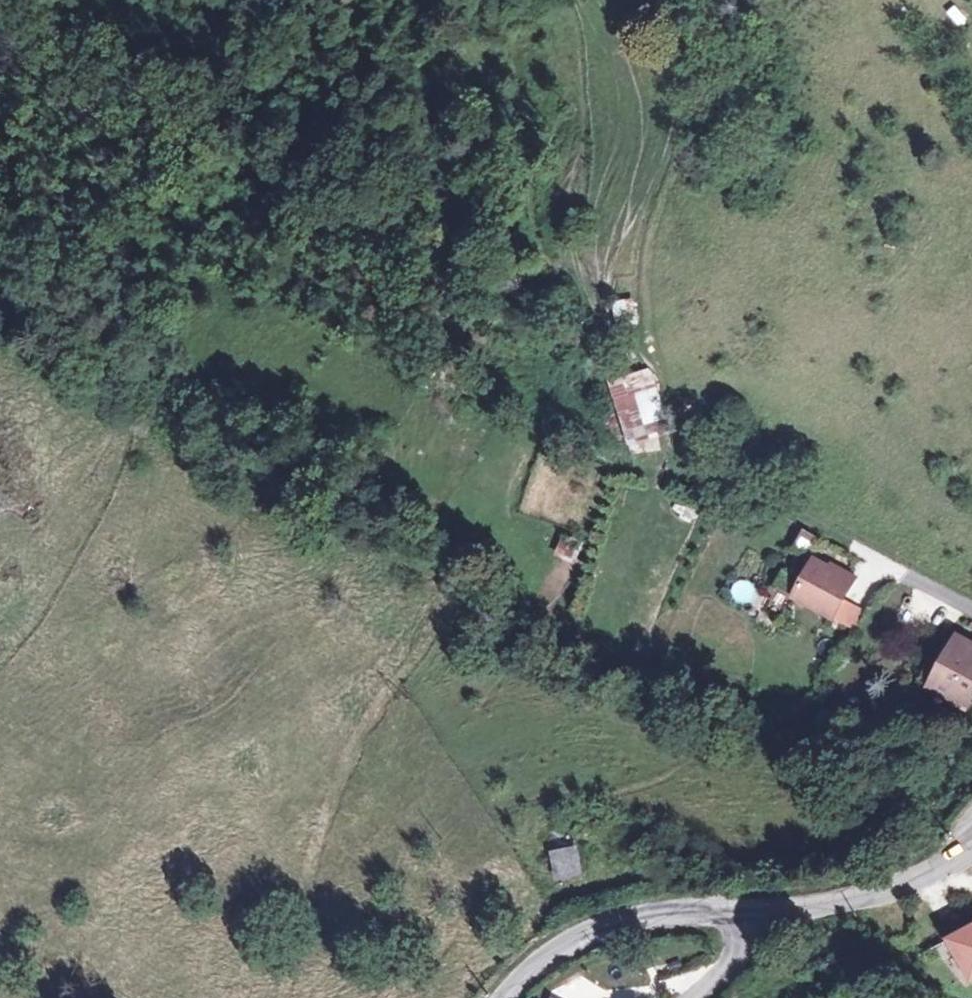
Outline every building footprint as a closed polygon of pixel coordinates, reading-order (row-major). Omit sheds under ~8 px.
[(615,300),(616,322),(637,321),(637,299),(615,300)] [(613,377),(625,445),(666,437),(654,370),(613,377)] [(792,599),(837,621),(858,578),(846,572),(855,554),(806,530),(798,547),(814,555),(792,599)] [(580,543),(560,536),(552,557),(572,565),(580,543)] [(730,584),(736,603),(755,598),(749,578),(730,584)] [(953,634),(931,683),(971,702),(971,643),(953,634)] [(578,845),(550,852),(557,880),(585,873),(578,845)] [(965,983),(971,981),(971,926),(947,936),(965,983)]
